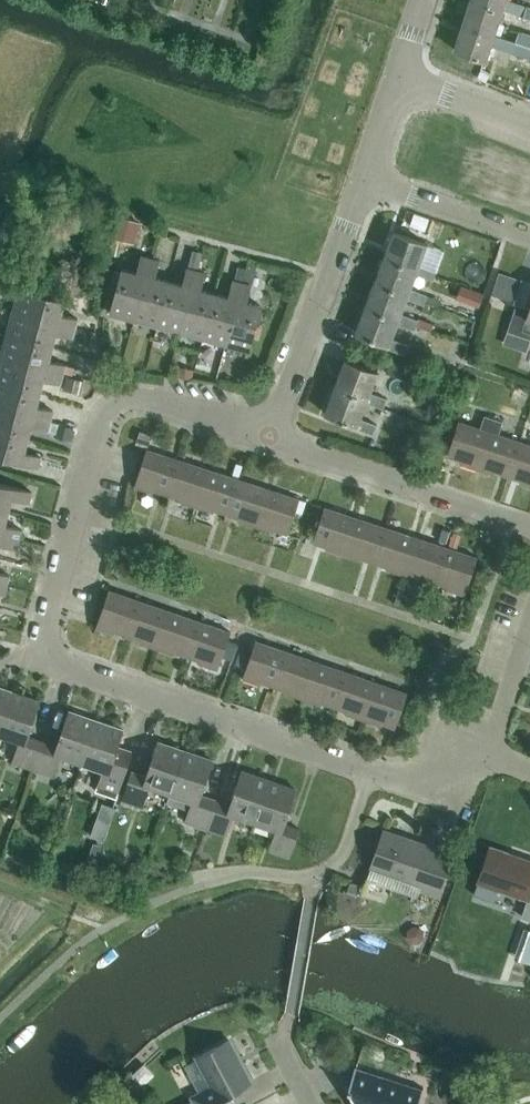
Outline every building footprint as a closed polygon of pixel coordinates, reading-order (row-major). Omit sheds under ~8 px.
[(463,23),(494,34),(502,10),(476,0),(470,0),(463,23)] [(502,10),(508,11),(504,21),(529,29),(529,6),(527,5),(526,5),(508,0),(476,0),(502,10)] [(515,40),(515,42),(494,35),(494,34),(463,23),(455,49),(486,59),(491,44),(512,51),(529,57),(529,45),(515,40)] [(529,45),(529,34),(519,30),(515,40),(529,45)] [(117,210),(112,225),(135,231),(139,216),(117,210)] [(414,212),(410,224),(425,230),(430,218),(414,212)] [(418,268),(416,272),(433,279),(437,269),(419,262),(427,242),(393,230),(384,255),(418,268)] [(192,249),(187,267),(197,269),(202,251),(192,249)] [(111,312),(134,318),(151,257),(141,255),(137,272),(123,268),(111,312)] [(408,293),(407,297),(424,304),(428,294),(410,288),(416,272),(418,268),(384,255),(375,280),(408,293)] [(134,318),(157,324),(169,280),(156,276),(160,260),(151,257),(134,318)] [(238,265),(234,279),(243,282),(243,280),(246,268),(246,267),(239,265),(238,265)] [(157,324),(180,330),(197,269),(187,267),(183,284),(169,280),(157,324)] [(243,280),(243,282),(252,284),(256,270),(246,267),(246,268),(243,280)] [(180,330),(203,336),(215,292),(202,289),(206,272),(197,269),(180,330)] [(491,293),(512,300),(520,279),(499,272),(491,293)] [(203,336),(226,342),(243,282),(234,279),(233,279),(229,296),(215,292),(203,336)] [(375,280),(365,305),(399,318),(397,322),(415,329),(416,325),(417,323),(418,319),(401,312),(407,297),(408,293),(375,280)] [(243,282),(226,342),(250,349),(262,305),(247,301),(252,284),(243,282)] [(15,311),(76,327),(78,318),(61,313),(65,299),(21,287),(15,311)] [(470,287),(465,301),(479,306),(484,292),(470,287)] [(507,330),(529,337),(529,306),(529,308),(516,303),(507,330)] [(399,318),(365,305),(356,331),(388,343),(387,347),(405,354),(409,344),(392,337),(397,322),(399,318)] [(9,334),(53,345),(56,332),(73,336),(76,327),(15,311),(9,334)] [(417,323),(416,325),(431,331),(432,328),(432,327),(434,322),(419,316),(418,319),(417,323)] [(76,337),(75,339),(89,343),(92,332),(78,328),(76,337)] [(3,357),(63,373),(64,371),(66,363),(49,359),(53,345),(9,334),(3,357)] [(41,391),(44,378),(61,382),(63,373),(3,357),(0,366),(0,381),(41,391)] [(346,358),(336,385),(368,397),(366,401),(383,407),(387,397),(370,391),(378,370),(346,358)] [(413,369),(390,361),(386,373),(408,381),(413,369)] [(458,365),(449,362),(445,374),(454,378),(458,365)] [(66,363),(64,371),(72,374),(74,374),(76,366),(74,366),(66,363)] [(181,366),(180,376),(192,377),(193,368),(181,366)] [(66,374),(62,387),(82,393),(85,380),(72,376),(66,374)] [(51,419),(54,409),(37,405),(41,391),(0,381),(0,405),(51,419)] [(368,397),(336,385),(326,411),(357,423),(355,426),(374,433),(377,424),(360,417),(366,401),(368,397)] [(442,408),(429,404),(425,420),(437,424),(442,408)] [(28,437),(32,424),(49,428),(51,419),(0,405),(0,430),(28,437)] [(460,462),(477,467),(494,417),(485,414),(480,427),(459,420),(448,454),(461,458),(460,462)] [(496,469),(509,473),(520,440),(499,433),(503,420),(494,417),(477,467),(495,473),(496,469)] [(58,431),(56,436),(71,440),(75,426),(60,422),(58,431)] [(28,437),(0,430),(0,455),(1,455),(39,465),(41,455),(25,451),(28,437)] [(141,431),(137,441),(148,445),(152,435),(141,431)] [(529,484),(529,444),(520,440),(509,473),(522,478),(521,481),(529,484)] [(167,493),(178,458),(147,448),(135,485),(153,491),(154,488),(167,493)] [(196,505),(208,468),(178,458),(167,493),(180,497),(179,499),(196,505)] [(227,512),(239,478),(208,468),(196,505),(213,510),(214,508),(227,512)] [(257,525),(269,488),(239,478),(227,512),(240,517),(239,519),(257,525)] [(9,510),(13,496),(29,501),(32,491),(0,482),(0,507),(9,510)] [(300,498),(269,488),(257,525),(274,530),(275,528),(288,533),(300,498)] [(326,548),(343,553),(356,516),(325,506),(313,541),(327,545),(326,548)] [(20,537),(22,528),(5,524),(9,510),(0,507),(0,532),(20,537)] [(361,557),(375,561),(386,526),(356,516),(343,553),(361,559),(361,557)] [(387,567),(404,573),(416,536),(386,526),(375,561),(387,565),(387,567)] [(0,542),(17,547),(20,537),(0,532),(0,543),(0,542)] [(422,576),(435,581),(446,546),(416,536),(404,573),(421,579),(422,576)] [(446,546),(435,581),(448,585),(447,587),(465,593),(477,556),(446,546)] [(7,583),(10,574),(0,571),(0,581),(7,583)] [(115,629),(128,634),(140,599),(109,589),(97,626),(114,632),(115,629)] [(140,641),(158,647),(170,610),(140,599),(128,634),(141,638),(140,641)] [(175,650),(188,655),(200,620),(170,610),(158,647),(175,652),(175,650)] [(200,620),(188,655),(201,659),(201,661),(218,667),(222,658),(222,656),(227,643),(227,642),(227,641),(228,640),(231,631),(200,620)] [(287,650),(256,639),(243,676),(261,682),(262,680),(275,684),(287,650)] [(238,645),(227,641),(227,642),(227,643),(222,656),(222,658),(232,661),(233,660),(238,645)] [(287,691),(304,697),(317,660),(287,650),(275,684),(288,689),(287,691)] [(322,701),(335,705),(347,671),(317,660),(304,697),(321,703),(322,701)] [(347,712),(364,718),(377,681),(347,671),(335,705),(348,710),(347,712)] [(377,681),(364,718),(381,724),(382,722),(396,726),(408,692),(377,681)] [(13,691),(0,686),(0,728),(13,691)] [(13,691),(0,728),(0,733),(20,740),(13,761),(33,768),(43,739),(28,734),(40,700),(13,691)] [(57,744),(43,739),(33,768),(53,775),(61,754),(82,761),(97,719),(69,710),(57,744)] [(124,729),(97,719),(82,761),(103,769),(96,790),(117,797),(127,768),(112,763),(124,729)] [(171,792),(186,750),(158,741),(146,775),(132,770),(122,798),(143,806),(150,785),(171,792)] [(213,759),(186,750),(171,792),(168,800),(190,808),(185,820),(206,827),(216,799),(201,794),(213,759)] [(255,821),(269,779),(242,769),(230,804),(216,799),(206,827),(226,834),(234,813),(255,821)] [(297,788),(269,779),(255,821),(276,828),(269,849),(290,856),(300,827),(285,822),(297,788)] [(113,808),(99,803),(88,836),(102,841),(113,808)] [(453,852),(384,828),(371,866),(422,883),(420,889),(438,895),(453,852)] [(491,845),(478,881),(480,881),(475,892),(491,897),(495,886),(528,898),(522,915),(529,918),(529,859),(491,845)] [(413,924),(407,929),(408,936),(412,941),(419,942),(424,937),(426,930),(421,925),(413,924)] [(525,927),(515,958),(529,963),(529,929),(525,927)] [(190,1061),(190,1066),(194,1074),(199,1077),(206,1073),(213,1085),(200,1092),(193,1096),(195,1100),(197,1103),(237,1103),(235,1099),(231,1091),(241,1086),(251,1080),(240,1059),(229,1038),(213,1047),(199,1054),(198,1055),(197,1055),(198,1057),(190,1061)] [(356,1065),(348,1088),(350,1088),(358,1103),(419,1103),(424,1087),(356,1065)]
